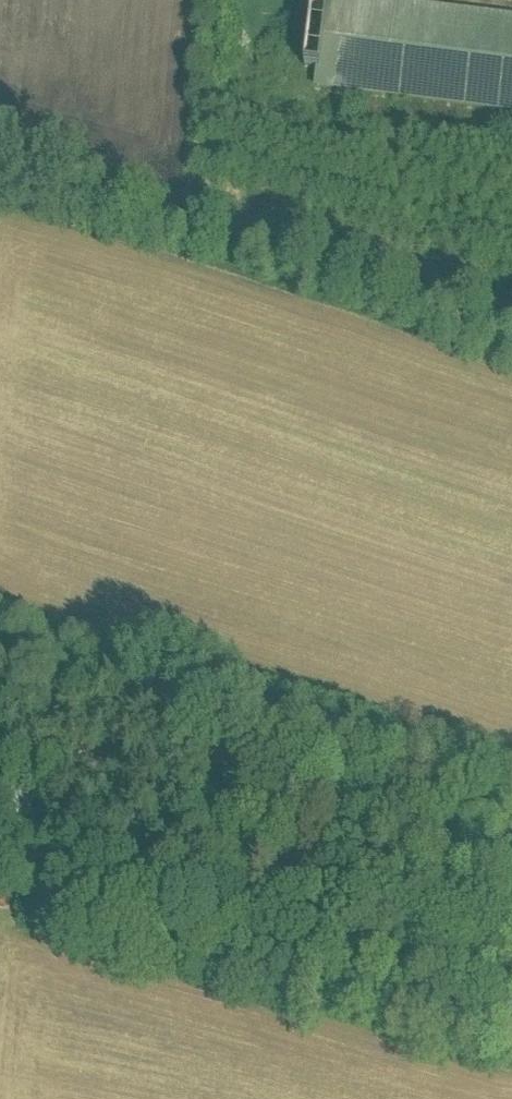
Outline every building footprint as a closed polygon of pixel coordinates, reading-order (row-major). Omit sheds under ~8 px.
[(511,122),(511,27),(328,7),(317,101),(511,122)]
